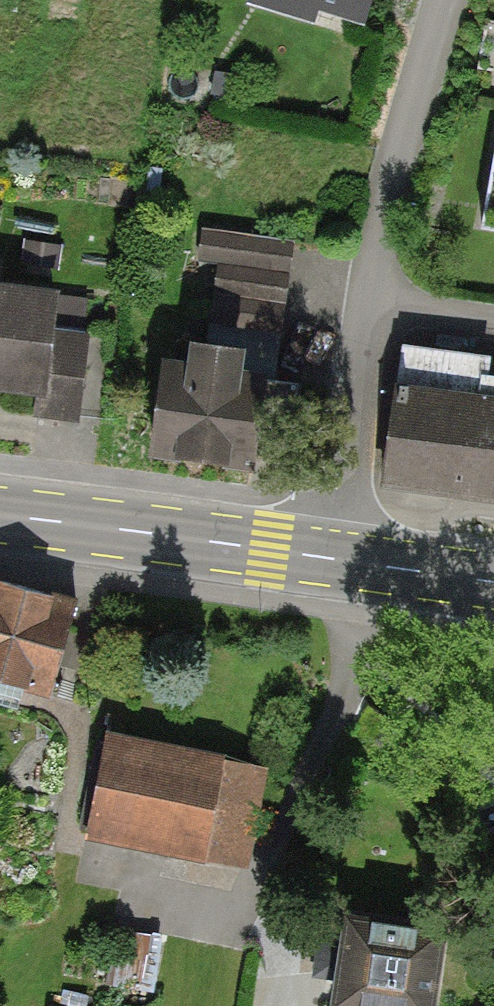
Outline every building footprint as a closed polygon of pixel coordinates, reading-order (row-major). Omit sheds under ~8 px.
[(478,222),(493,225),(493,128),(478,222)] [(38,390),(35,414),(79,419),(89,334),(81,333),(86,297),(0,287),(0,386),(38,390)] [(180,362),(167,460),(287,476),(300,380),(278,377),(282,350),(219,341),(215,367),(180,362)] [(401,356),(383,481),(493,497),(493,369),(401,356)] [(0,578),(0,683),(71,702),(97,603),(0,578)] [(110,733),(89,835),(248,869),(270,766),(110,733)] [(345,919),(332,1005),(438,1005),(449,934),(345,919)]
